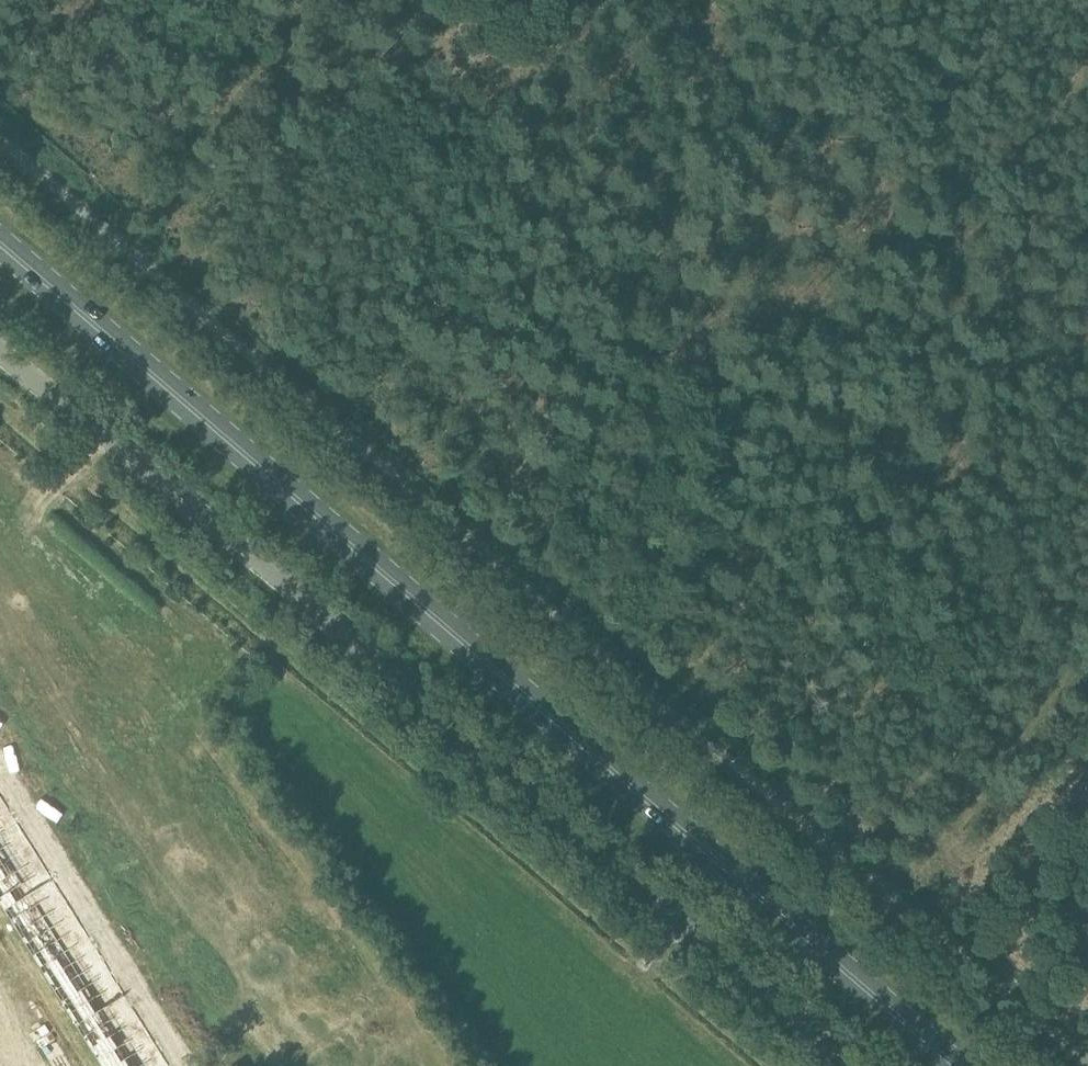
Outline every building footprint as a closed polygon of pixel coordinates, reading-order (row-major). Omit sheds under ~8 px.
[(124,1014),(108,1021),(113,1032),(129,1025),(124,1014)]
